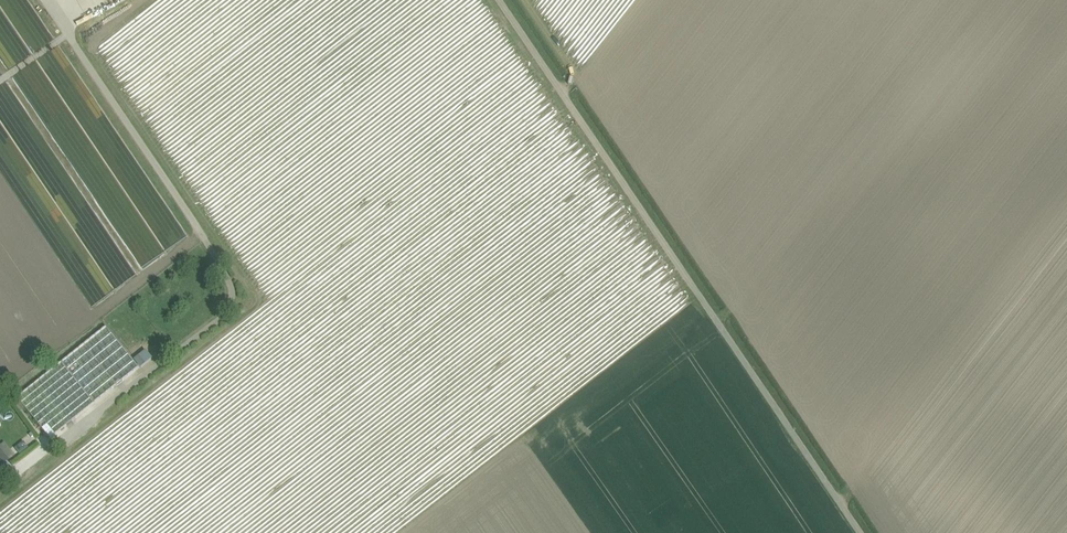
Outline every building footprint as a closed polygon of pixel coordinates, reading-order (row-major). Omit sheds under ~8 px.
[(106,327),(62,363),(95,404),(139,368),(106,327)] [(141,368),(153,358),(147,350),(134,360),(141,368)] [(62,363),(17,398),(50,440),(95,404),(62,363)] [(9,461),(0,450),(0,468),(9,461)]
